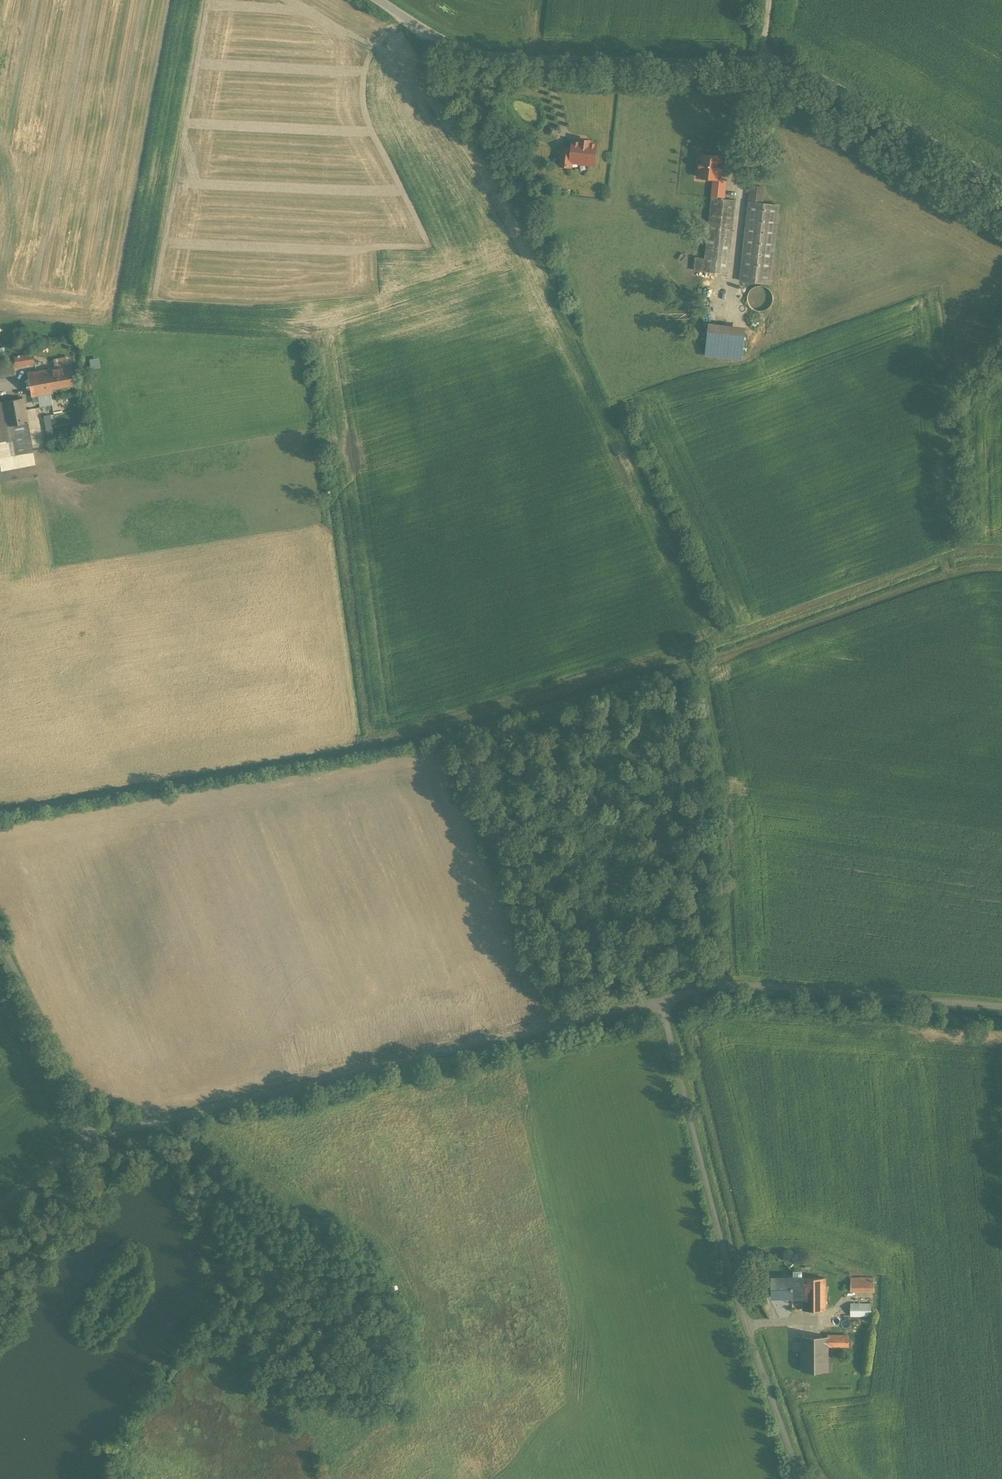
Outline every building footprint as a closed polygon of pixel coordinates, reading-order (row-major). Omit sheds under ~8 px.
[(572,148),(561,146),(558,166),(570,168),(572,160),(596,164),(599,143),(574,139),(572,148)] [(741,145),(728,143),(727,154),(740,155),(741,145)] [(725,158),(701,156),(699,177),(714,178),(723,179),(725,158)] [(712,198),(711,198),(710,212),(705,256),(703,271),(727,274),(736,200),(723,199),(724,186),(722,185),(723,179),(714,178),(712,198)] [(764,187),(751,185),(740,280),(770,283),(779,205),(762,203),(764,187)] [(769,292),(765,289),(762,287),(758,287),(754,289),(751,291),(750,294),(749,298),(750,302),(751,304),(753,307),(757,308),(759,309),(763,308),(766,307),(768,306),(770,302),(771,299),(770,295),(769,292)] [(709,323),(708,331),(745,335),(746,327),(709,323)] [(745,335),(708,331),(706,355),(742,359),(745,335)] [(14,375),(11,359),(0,361),(0,377),(14,375)] [(71,364),(27,373),(31,396),(51,392),(50,388),(74,383),(71,364)] [(10,442),(12,455),(33,452),(23,397),(0,401),(0,444),(10,442)] [(792,1278),(782,1278),(782,1277),(772,1277),(772,1296),(793,1296),(793,1295),(803,1295),(803,1278),(793,1278),(793,1277),(792,1277),(792,1278)] [(825,1277),(803,1277),(803,1278),(803,1295),(803,1309),(825,1309),(825,1277)] [(874,1277),(850,1277),(850,1291),(873,1291),(874,1277)] [(849,1315),(870,1315),(870,1302),(849,1302),(849,1315)] [(848,1335),(801,1336),(801,1370),(827,1370),(828,1346),(848,1346),(848,1335)]
